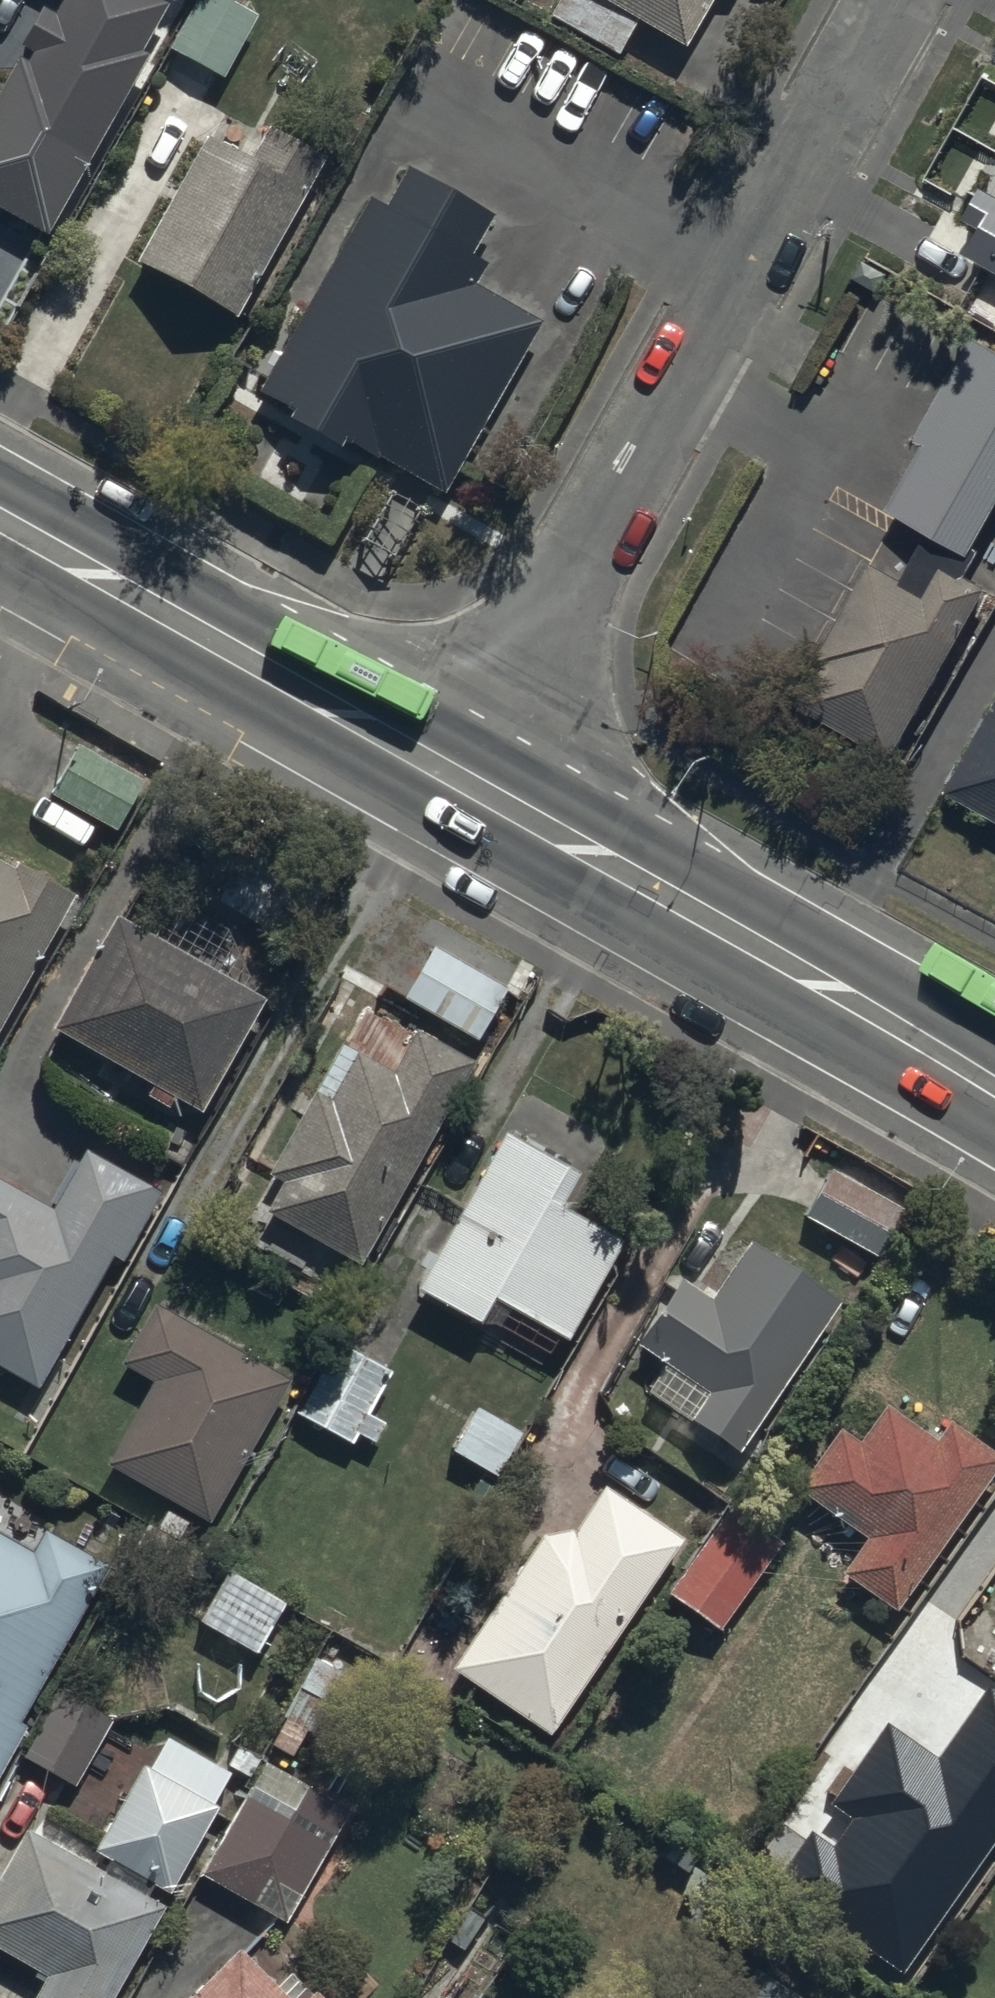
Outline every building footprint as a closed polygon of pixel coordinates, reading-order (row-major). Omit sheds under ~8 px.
[(142,66),(168,19),(133,0),(53,0),(67,8),(55,30),(41,22),(21,59),(32,66),(25,77),(17,73),(0,103),(0,225),(47,251),(148,69),(142,66)] [(204,0),(200,0),(167,63),(224,93),(257,28),(204,0)] [(520,9),(524,0),(503,0),(520,9)] [(563,38),(615,70),(637,35),(684,63),(723,0),(586,0),(563,38)] [(229,335),(323,173),(267,141),(246,177),(207,155),(134,280),(229,335)] [(386,222),(366,211),(257,408),(296,429),(287,445),(330,469),(338,454),(370,472),(373,467),(443,506),(538,334),(477,301),(488,280),(473,272),(496,231),(407,183),(386,222)] [(994,292),(994,208),(980,200),(964,230),(978,237),(963,264),(992,279),(988,288),(994,292)] [(967,332),(912,432),(922,438),(884,507),(923,528),(897,575),(865,558),(784,705),(887,761),(982,589),(958,576),(994,509),(994,347),(967,332)] [(992,726),(981,719),(970,738),(984,746),(948,809),(994,836),(994,721),(992,726)] [(78,735),(53,785),(121,819),(146,770),(78,735)] [(252,826),(214,891),(304,943),(341,879),(252,826)] [(76,884),(18,852),(12,862),(0,855),(0,1022),(76,884)] [(119,905),(57,1016),(159,1073),(151,1087),(172,1098),(180,1083),(205,1097),(266,988),(119,905)] [(507,984),(428,937),(399,986),(477,1033),(507,984)] [(357,1252),(471,1048),(416,1018),(393,1061),(338,1030),(264,1164),(281,1173),(265,1201),(357,1252)] [(578,1161),(503,1118),(415,1273),(544,1347),(559,1322),(567,1327),(625,1224),(563,1188),(578,1161)] [(113,1246),(123,1251),(162,1184),(89,1142),(56,1200),(0,1168),(0,1353),(39,1375),(113,1246)] [(733,1444),(843,1280),(750,1218),(707,1283),(679,1264),(635,1331),(665,1351),(643,1384),(733,1444)] [(285,1369),(149,1292),(117,1347),(154,1368),(106,1453),(205,1509),(285,1369)] [(331,1331),(293,1400),(352,1432),(357,1422),(373,1430),(382,1413),(368,1405),(391,1364),(331,1331)] [(994,1451),(994,1444),(948,1411),(936,1427),(887,1393),(860,1433),(837,1417),(794,1479),(862,1526),(839,1560),(894,1598),(994,1451)] [(524,1425),(475,1396),(449,1440),(498,1469),(524,1425)] [(681,1527),(602,1474),(574,1520),(539,1522),(447,1659),(547,1727),(681,1527)] [(715,1618),(780,1531),(731,1495),(666,1583),(715,1618)] [(107,1554),(47,1521),(34,1544),(0,1525),(0,1764),(26,1717),(18,1712),(107,1554)] [(284,1590),(225,1557),(193,1616),(252,1649),(284,1590)] [(350,1661),(316,1643),(266,1737),(291,1750),(307,1721),(316,1726),(350,1661)] [(955,1709),(885,1658),(815,1754),(886,1805),(955,1709)] [(113,1710),(59,1680),(21,1748),(75,1778),(113,1710)] [(153,1871),(168,1880),(216,1793),(213,1791),(228,1763),(164,1728),(149,1756),(142,1752),(93,1840),(108,1848),(105,1853),(39,1816),(34,1826),(22,1820),(0,1860),(0,1942),(46,1967),(28,1997),(103,1997),(160,1896),(144,1887),(153,1871)] [(263,1752),(199,1862),(283,1911),(348,1802),(263,1752)] [(939,1935),(891,1904),(854,1960),(902,1991),(939,1935)] [(315,1978),(310,1983),(287,1960),(275,1972),(238,1936),(177,1997),(335,1997),(315,1978)] [(726,1997),(820,1997),(757,1954),(726,1997)]
